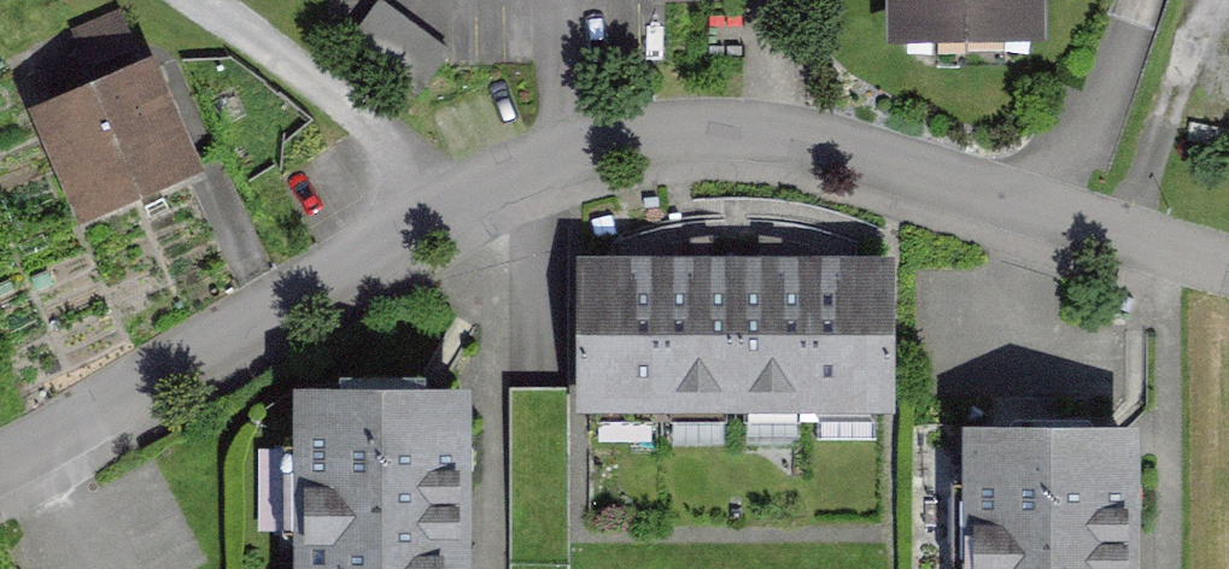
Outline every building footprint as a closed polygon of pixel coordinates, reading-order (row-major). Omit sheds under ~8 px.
[(447,42),(385,0),(377,0),(336,58),(404,104),(447,42)] [(901,40),(1053,36),(1052,0),(900,0),(901,40)] [(222,169),(172,52),(42,107),(92,224),(222,169)] [(672,252),(587,253),(589,408),(674,406),(672,252)] [(749,405),(748,252),(672,252),(674,406),(749,405)] [(826,404),(826,253),(748,252),(749,405),(826,404)] [(907,404),(907,252),(826,253),(826,404),(907,404)] [(470,393),(300,392),(299,568),(470,568),(470,393)] [(1141,429),(965,429),(966,568),(1142,568),(1141,429)]
